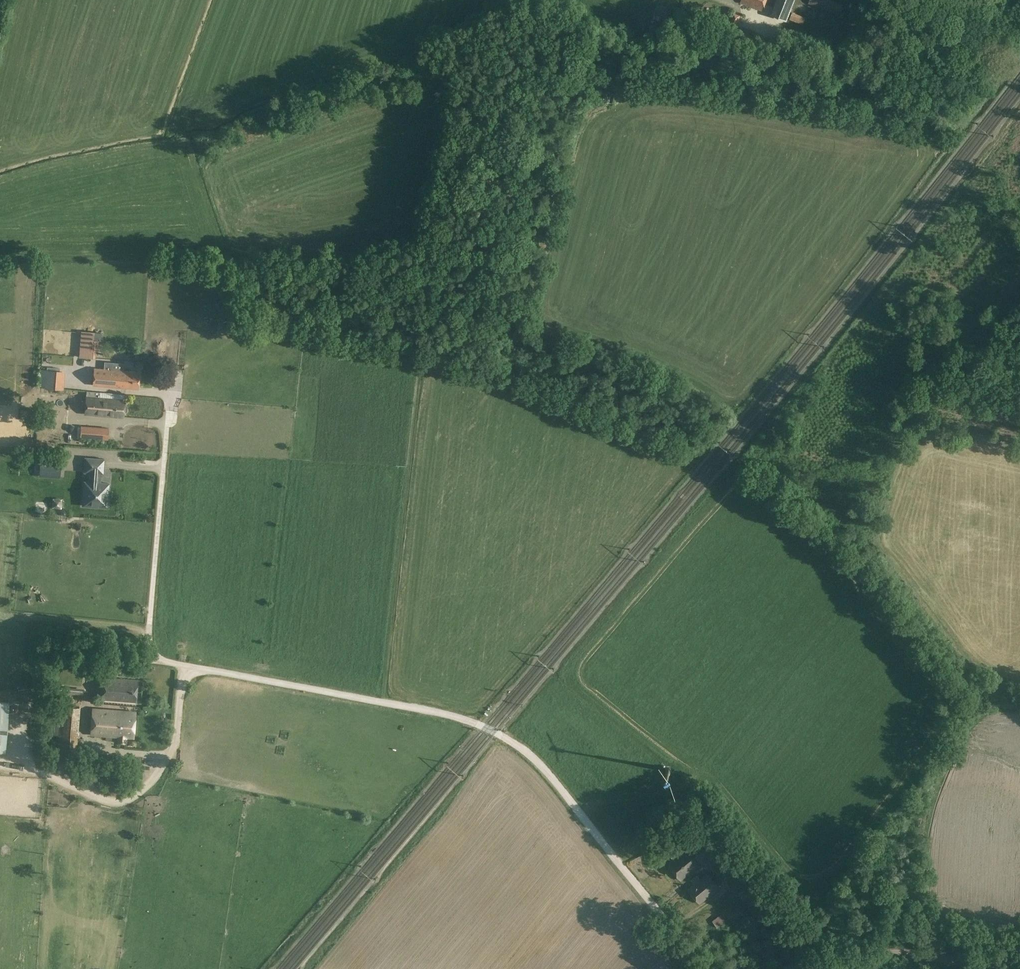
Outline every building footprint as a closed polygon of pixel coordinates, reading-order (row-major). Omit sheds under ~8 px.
[(763,10),(767,0),(741,0),(740,2),(763,10)] [(796,0),(778,0),(774,14),(790,18),(796,0)] [(809,2),(838,13),(842,4),(831,0),(809,0),(809,2)] [(734,13),(731,23),(737,25),(740,15),(734,13)] [(33,329),(33,346),(47,346),(47,329),(33,329)] [(47,356),(67,356),(68,329),(48,329),(47,356)] [(81,331),(80,345),(79,357),(93,358),(94,340),(94,332),(81,331)] [(44,406),(67,407),(69,375),(48,373),(48,370),(33,369),(32,392),(45,393),(44,406)] [(138,388),(139,372),(95,369),(93,385),(138,388)] [(126,405),(124,405),(124,400),(87,397),(85,413),(123,416),(123,411),(126,412),(127,411),(127,406),(126,405)] [(98,440),(99,428),(81,426),(80,438),(98,440)] [(84,483),(83,499),(87,499),(87,506),(99,507),(99,501),(106,501),(107,491),(108,491),(109,483),(101,483),(101,484),(98,484),(98,473),(101,473),(103,473),(104,459),(85,458),(84,472),(92,473),(91,484),(84,483)] [(35,469),(35,459),(23,459),(22,468),(35,469)] [(41,459),(40,471),(60,473),(61,461),(41,459)] [(53,498),(52,508),(62,508),(63,498),(53,498)] [(63,652),(62,657),(62,665),(80,666),(80,653),(63,652)] [(102,699),(136,702),(137,680),(104,677),(102,699)] [(21,697),(0,696),(0,746),(17,747),(21,697)] [(91,735),(133,738),(135,712),(93,708),(91,735)] [(655,830),(663,841),(667,838),(659,828),(655,830)] [(700,836),(682,850),(696,867),(702,863),(705,867),(717,857),(700,836)] [(696,867),(682,850),(667,862),(681,880),(694,869),(696,867)] [(700,878),(697,874),(691,879),(694,883),(688,889),(700,904),(721,887),(708,872),(700,878)] [(721,914),(712,921),(717,927),(726,921),(721,914)] [(801,923),(794,928),(807,943),(813,938),(801,923)]
